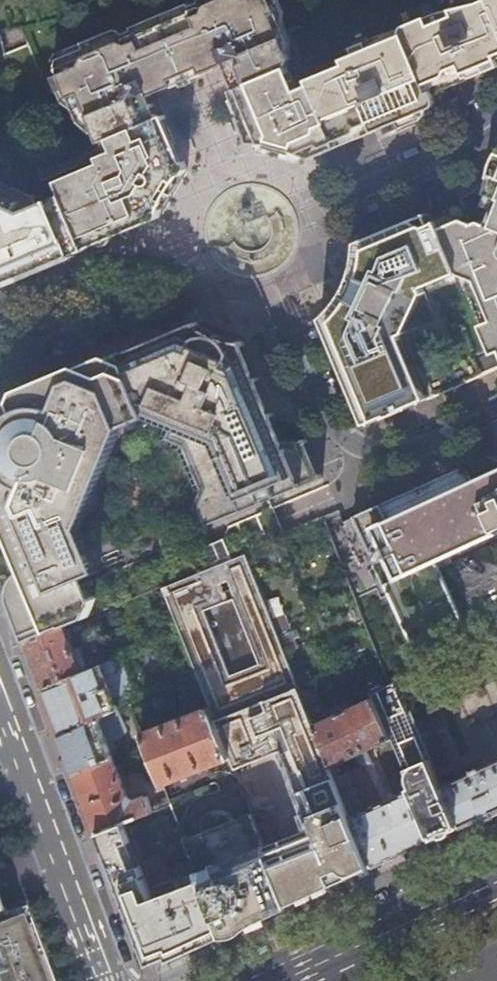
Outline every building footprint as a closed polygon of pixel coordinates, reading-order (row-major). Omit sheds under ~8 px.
[(285,53),(288,53),(289,45),(281,26),(282,14),(276,0),(197,0),(197,1),(197,3),(188,6),(187,4),(129,28),(130,31),(121,34),(120,32),(118,31),(115,30),(112,30),(111,30),(53,54),(51,61),(57,76),(50,78),(56,92),(60,102),(71,110),(76,121),(90,134),(93,132),(97,143),(101,141),(157,117),(152,107),(148,97),(157,93),(158,94),(180,85),(181,88),(193,83),(192,80),(213,72),(212,70),(223,66),(227,78),(233,91),(228,93),(240,121),(238,122),(247,145),(258,144),(272,145),(286,148),(300,155),(309,160),(335,149),(332,143),(369,128),(371,131),(372,134),(383,129),(386,135),(400,129),(421,120),(420,118),(425,116),(424,111),(429,109),(428,105),(439,100),(441,95),(439,92),(484,73),(496,68),(496,66),(495,61),(496,60),(496,30),(485,1),(475,5),(436,14),(401,28),(399,34),(394,32),(374,39),(364,43),(350,49),(353,56),(341,61),(344,66),(305,82),(308,87),(294,92),(285,69),(288,60),(286,55),(285,53)] [(485,1),(496,30),(496,0),(484,0),(485,1)] [(157,118),(157,117),(101,141),(106,153),(95,157),(98,163),(80,171),(81,173),(55,184),(59,194),(83,250),(157,220),(161,207),(169,192),(179,178),(185,171),(175,148),(162,116),(157,118)] [(496,151),(490,164),(488,173),(484,190),(496,195),(484,225),(476,222),(469,225),(459,200),(430,212),(456,274),(457,276),(465,295),(472,298),(483,324),(478,326),(490,355),(490,356),(496,354),(496,150),(496,151)] [(74,258),(73,256),(78,254),(84,251),(83,250),(59,194),(35,204),(32,197),(0,182),(0,290),(74,258)] [(330,309),(319,320),(363,426),(385,417),(388,418),(403,412),(404,409),(425,400),(399,337),(404,335),(423,294),(421,289),(456,274),(430,212),(353,245),(352,264),(348,279),(342,280),(339,283),(338,286),(339,290),(341,294),(330,309)] [(193,531),(320,479),(303,439),(293,441),(283,440),(241,343),(228,340),(215,335),(207,331),(194,323),(119,355),(145,417),(163,425),(156,443),(175,451),(192,492),(185,510),(193,531)] [(260,336),(268,356),(269,356),(260,336)] [(119,355),(20,397),(17,404),(20,410),(13,413),(4,421),(0,426),(0,427),(0,503),(20,550),(0,558),(0,580),(24,645),(63,629),(86,620),(94,600),(85,577),(98,571),(80,528),(121,428),(145,417),(119,355)] [(352,516),(423,668),(462,648),(496,630),(496,621),(496,618),(491,609),(463,622),(436,563),(496,534),(496,532),(496,530),(496,451),(352,516)] [(209,569),(230,560),(221,539),(200,548),(209,569)] [(295,803),(302,800),(316,834),(267,854),(289,908),(340,884),(372,870),(351,818),(348,810),(313,725),(244,555),(230,560),(209,569),(160,589),(207,707),(229,759),(233,770),(282,750),(294,781),(287,784),(295,803)] [(63,629),(24,645),(27,651),(41,690),(76,677),(81,674),(63,629)] [(117,711),(100,667),(81,674),(76,677),(41,690),(44,696),(59,738),(89,724),(97,720),(117,711)] [(411,851),(431,842),(409,791),(389,800),(372,763),(366,752),(388,742),(370,700),(313,725),(348,810),(359,805),(362,813),(351,818),(372,870),(376,879),(392,871),(409,864),(405,855),(411,851)] [(207,707),(140,734),(161,786),(229,759),(207,707)] [(438,709),(414,720),(432,763),(436,771),(450,765),(435,731),(446,726),(438,709)] [(112,760),(97,720),(89,724),(59,738),(71,770),(73,775),(112,760)] [(126,800),(112,760),(73,775),(85,805),(92,823),(96,835),(122,824),(152,813),(146,797),(131,802),(126,800)] [(446,835),(460,829),(445,793),(443,787),(436,771),(432,763),(403,777),(409,791),(431,842),(446,835)] [(480,770),(479,769),(472,771),(471,775),(443,787),(445,793),(460,829),(492,814),(496,812),(496,763),(480,770)] [(251,815),(184,843),(196,874),(200,883),(222,938),(238,931),(289,908),(267,854),(251,815)] [(196,874),(171,884),(174,893),(152,902),(122,824),(96,835),(112,876),(140,952),(145,950),(150,965),(165,959),(167,963),(189,953),(222,938),(200,883),(196,874)] [(26,932),(16,905),(0,911),(0,980),(45,980),(26,932)]
